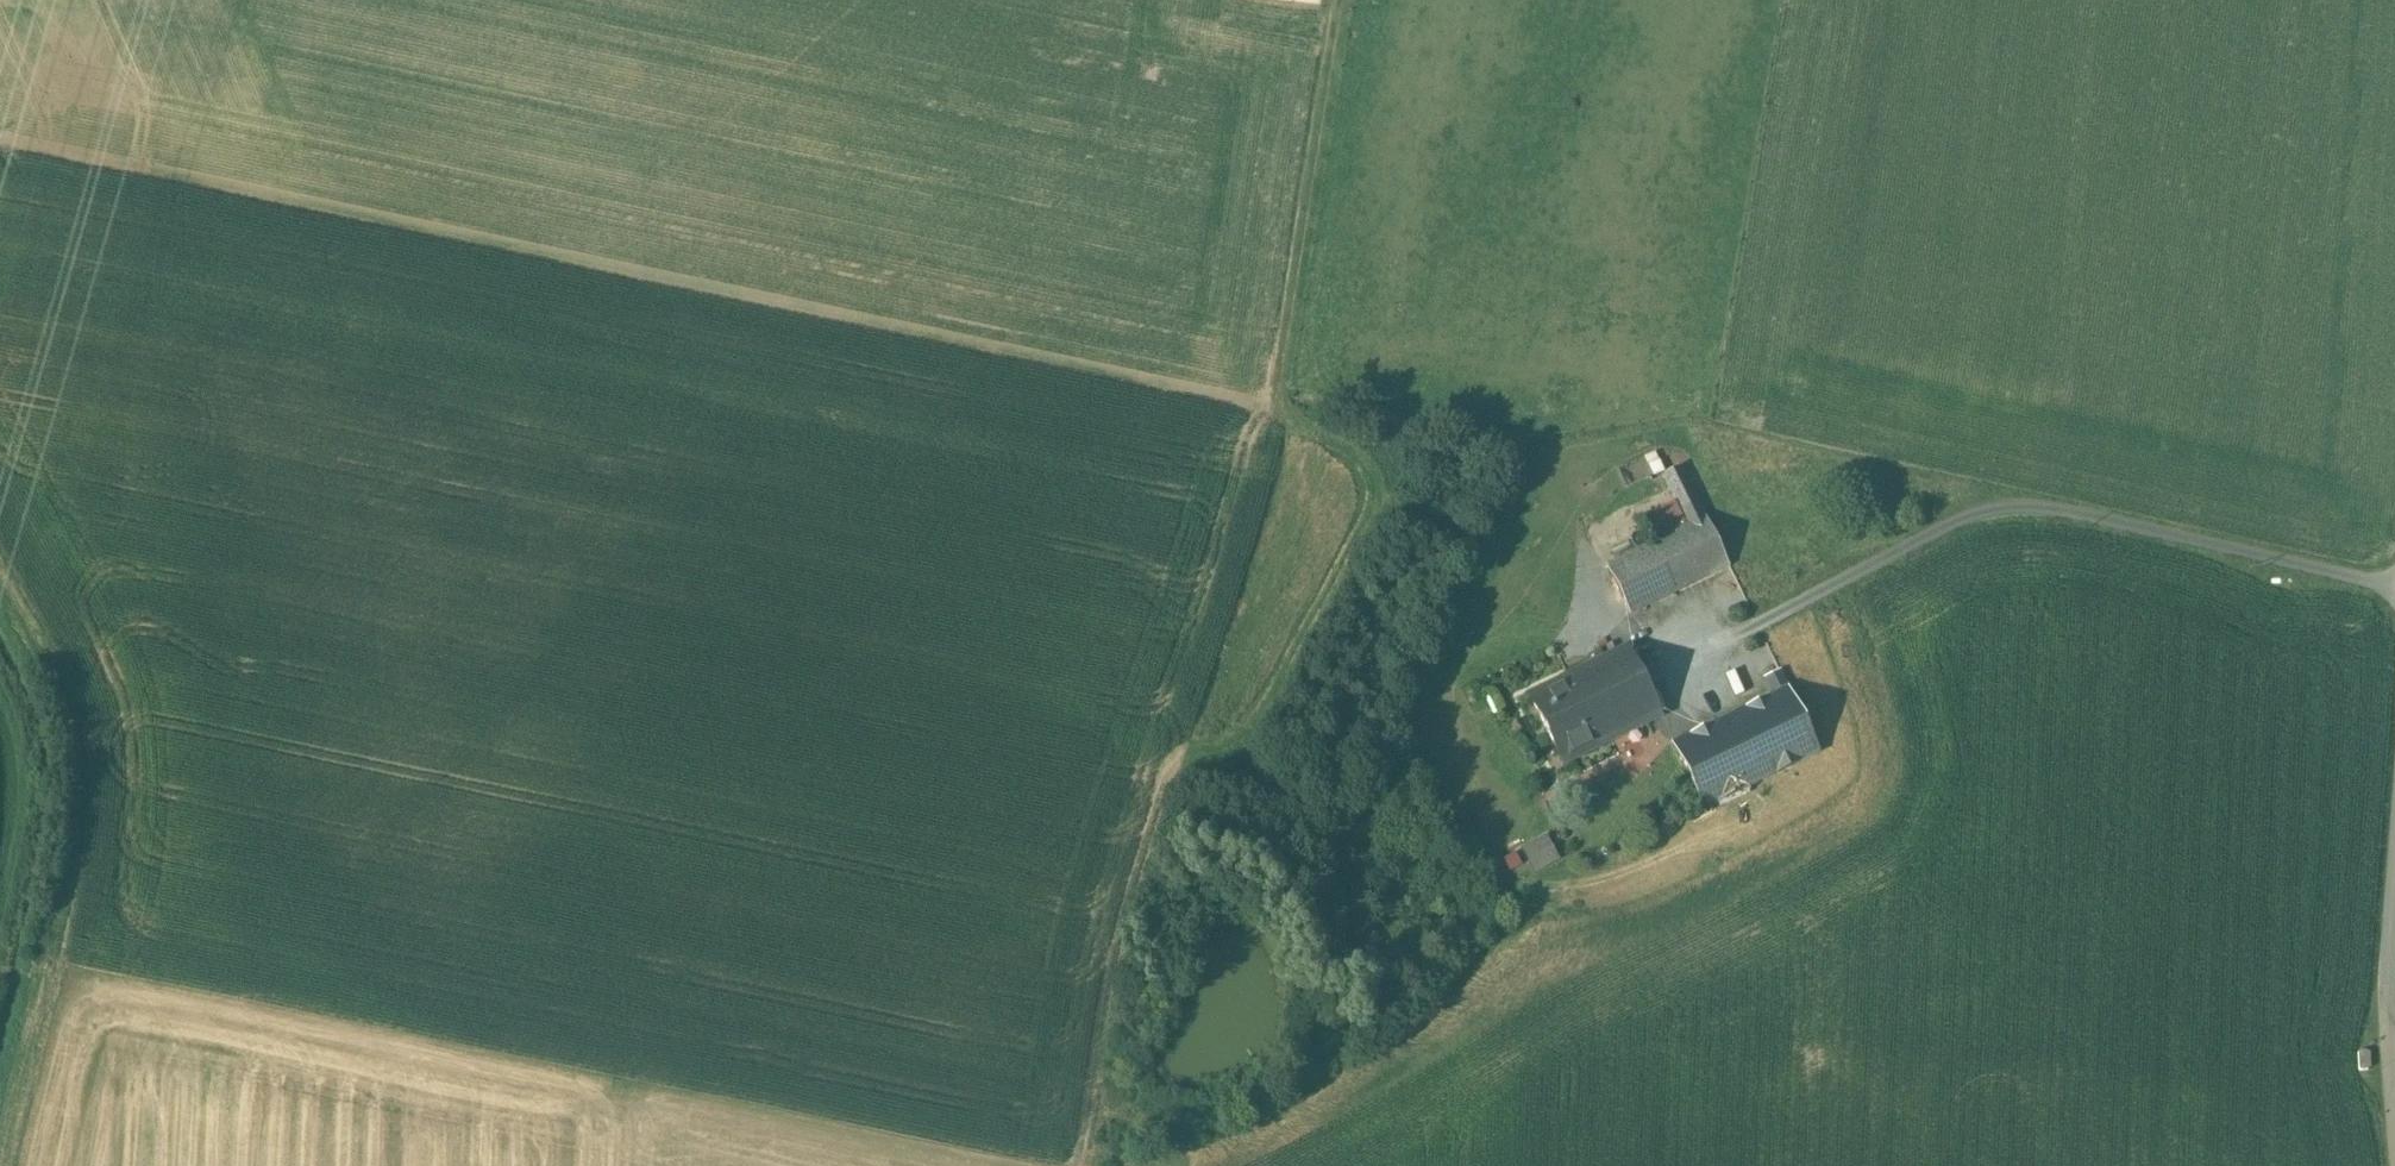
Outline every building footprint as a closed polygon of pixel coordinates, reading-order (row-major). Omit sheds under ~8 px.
[(1687,526),(1605,566),(1628,613),(1728,566),(1680,468),(1662,475),(1687,526)] [(1624,650),(1529,697),(1562,763),(1657,717),(1624,650)] [(1819,752),(1787,688),(1672,744),(1703,808),(1819,752)] [(1550,831),(1524,845),(1538,870),(1563,856),(1550,831)]
